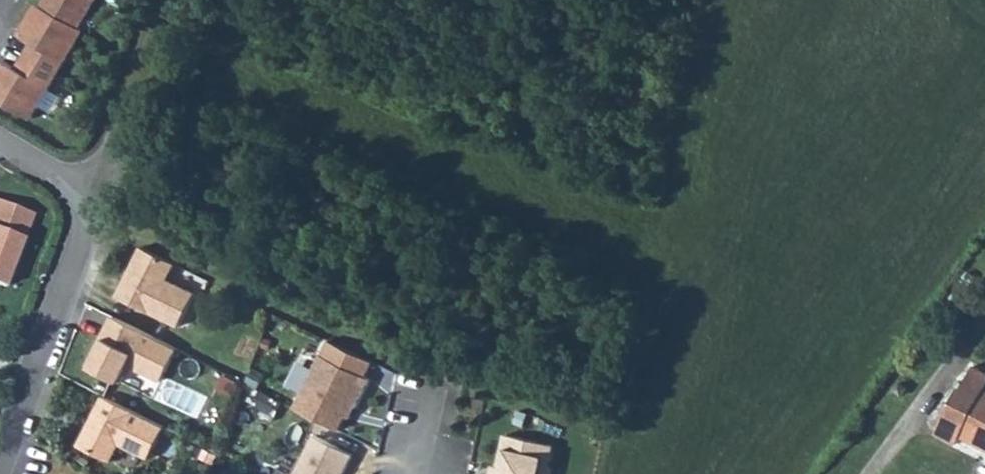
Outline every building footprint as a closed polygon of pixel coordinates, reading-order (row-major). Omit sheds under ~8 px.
[(0,59),(0,60),(0,103),(29,120),(81,31),(77,28),(93,0),(41,0),(38,5),(34,3),(15,34),(28,42),(34,46),(19,70),(13,67),(0,59)] [(34,46),(28,42),(13,67),(19,70),(34,46)] [(1,288),(30,215),(0,203),(0,288),(1,288)] [(145,247),(120,296),(180,327),(197,294),(169,280),(177,264),(145,247)] [(117,318),(92,367),(124,384),(133,366),(164,382),(181,350),(117,318)] [(292,407),(335,429),(342,415),(348,405),(352,407),(367,378),(319,354),(292,407)] [(956,443),(960,435),(984,448),(984,388),(984,387),(984,372),(973,366),(961,389),(959,388),(936,432),(956,443)] [(114,463),(123,445),(151,461),(168,429),(107,398),(82,446),(114,463)] [(352,407),(348,405),(342,415),(347,417),(352,407)] [(351,452),(313,433),(292,473),(340,473),(351,452)] [(540,465),(547,461),(551,445),(503,433),(494,473),(538,473),(540,465)]
